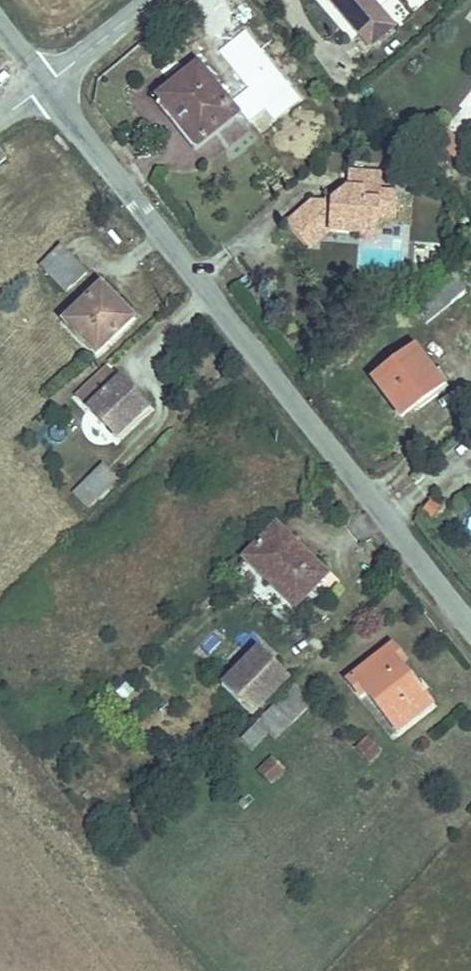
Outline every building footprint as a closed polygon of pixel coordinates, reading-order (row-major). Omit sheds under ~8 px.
[(370,48),(394,27),(371,0),(329,0),(370,48)] [(262,69),(275,85),(292,70),(279,55),(262,69)] [(197,68),(165,94),(176,109),(171,113),(197,146),(235,116),(197,68)] [(251,79),(263,94),(275,85),(262,69),(251,79)] [(470,116),(470,92),(459,104),(470,116)] [(165,94),(159,99),(171,113),(176,109),(165,94)] [(305,246),(320,232),(323,236),(327,232),(359,235),(359,227),(377,228),(378,217),(395,219),(397,194),(379,193),(381,175),(348,173),(346,191),(351,196),(345,201),(335,200),(330,204),(310,203),(286,225),(305,246)] [(345,201),(351,196),(346,191),(335,200),(345,201)] [(377,228),(359,227),(359,235),(359,240),(376,241),(377,228)] [(320,232),(305,246),(308,249),(323,236),(320,232)] [(40,266),(66,293),(86,274),(61,247),(40,266)] [(429,258),(420,265),(427,274),(436,267),(429,258)] [(426,324),(468,291),(451,270),(409,303),(426,324)] [(95,355),(132,321),(100,288),(64,322),(95,355)] [(414,350),(373,381),(401,417),(417,405),(414,400),(438,382),(414,350)] [(147,409),(107,368),(76,398),(116,439),(147,409)] [(417,405),(441,387),(438,382),(414,400),(417,405)] [(87,508),(117,481),(102,465),(73,492),(87,508)] [(296,547),(275,527),(270,532),(291,552),(296,547)] [(294,607),(325,575),(296,547),(291,552),(270,532),(244,559),(294,607)] [(404,662),(391,646),(347,681),(361,698),(366,693),(397,732),(430,705),(399,666),(404,662)] [(257,648),(221,686),(253,717),(289,679),(257,648)] [(294,685),(274,706),(292,724),(313,703),(294,685)] [(274,706),(257,723),(268,734),(275,741),(292,724),(274,706)] [(241,739),(252,750),(268,734),(257,723),(241,739)] [(369,761),(379,752),(367,740),(357,749),(369,761)] [(269,784),(284,769),(273,758),(258,773),(269,784)] [(238,804),(244,809),(248,805),(243,799),(238,804)]
